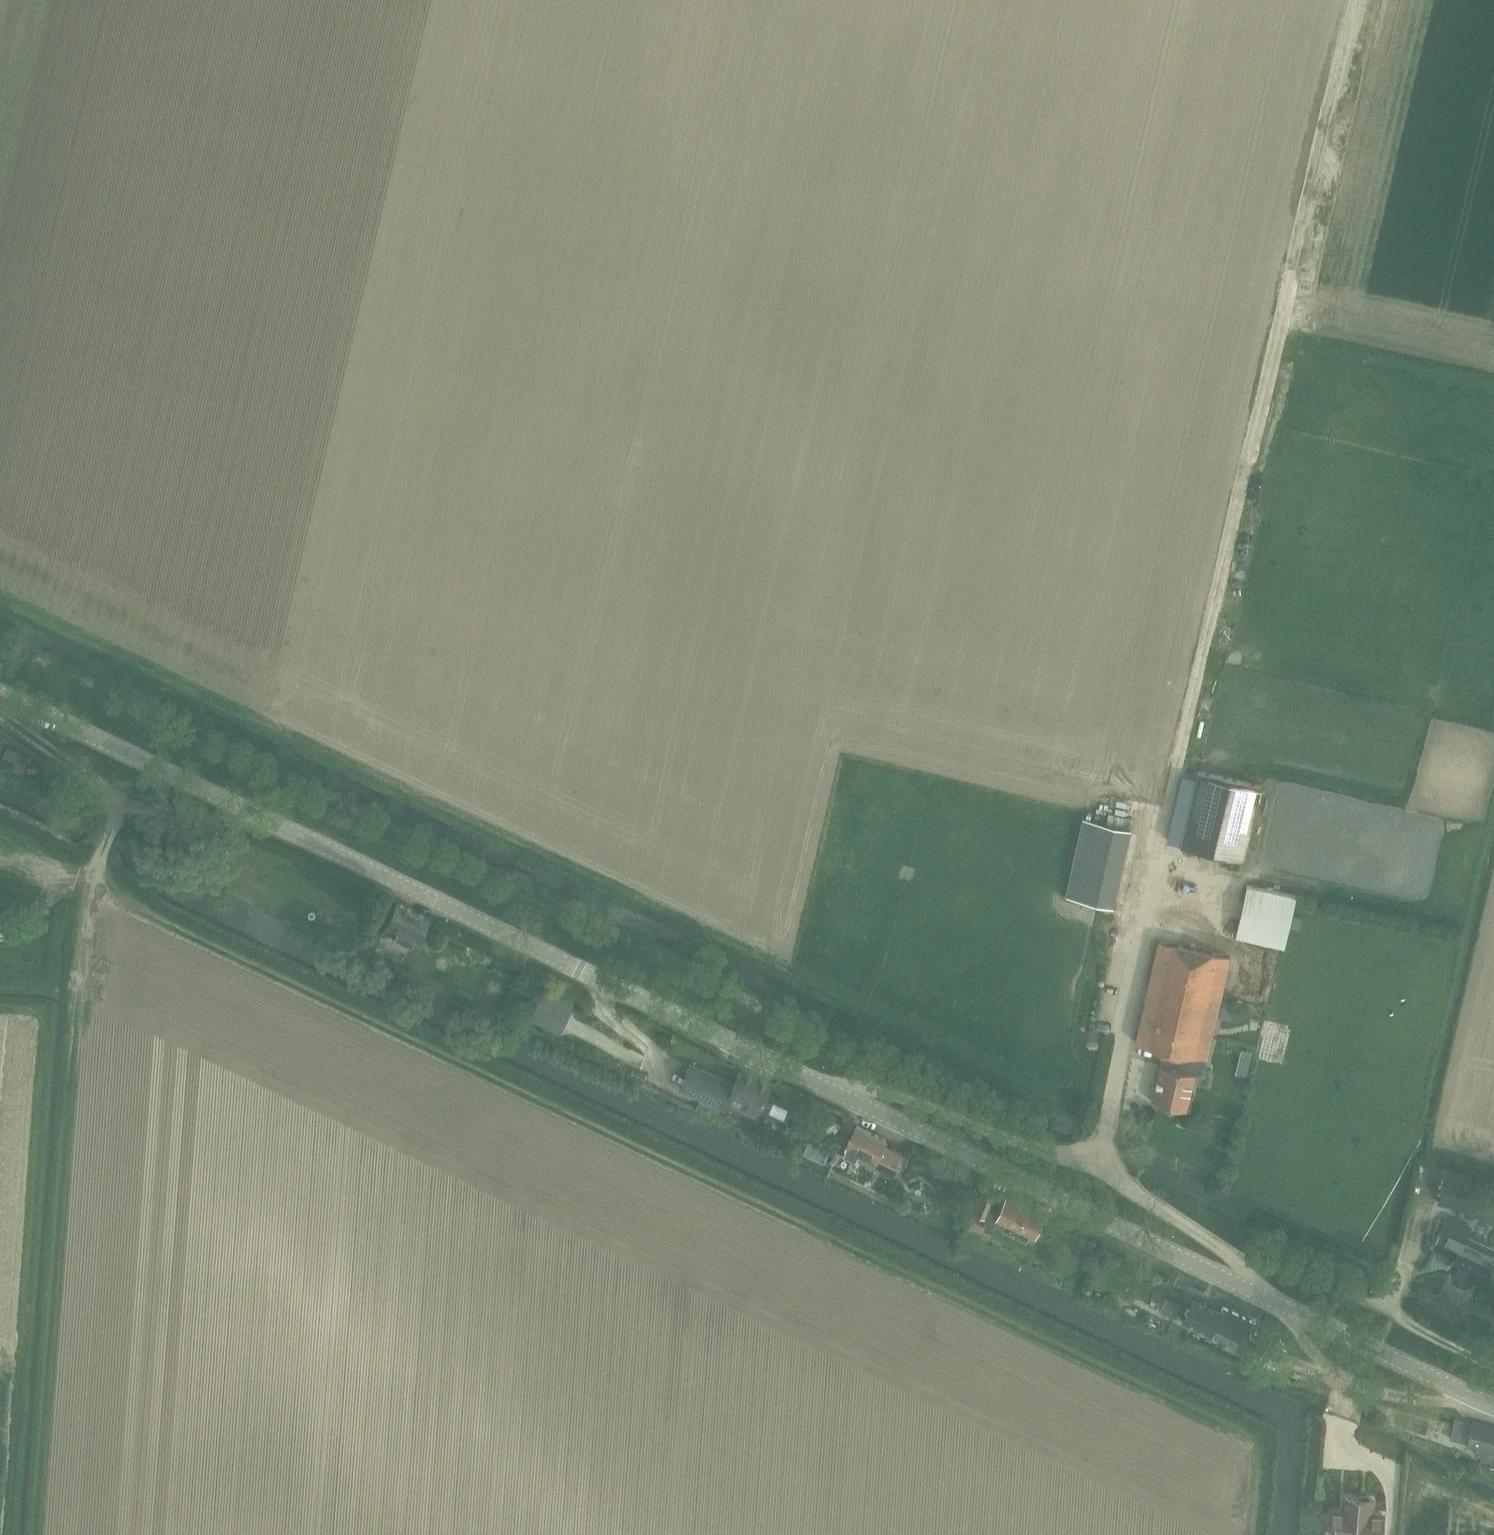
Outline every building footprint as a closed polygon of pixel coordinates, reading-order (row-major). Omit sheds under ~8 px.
[(8,747),(0,762),(23,773),(30,758),(8,747)] [(1183,774),(1167,841),(1243,859),(1261,784),(1241,780),(1200,770),(1198,769),(1196,777),(1183,774)] [(1064,895),(1113,906),(1130,830),(1081,819),(1064,895)] [(1281,944),(1285,945),(1294,902),(1296,893),(1255,884),(1246,882),(1235,934),(1281,944)] [(431,919),(398,902),(388,922),(399,928),(395,936),(412,945),(416,937),(421,939),(431,919)] [(1159,1062),(1150,1099),(1187,1107),(1195,1073),(1204,1075),(1232,955),(1158,938),(1135,1040),(1176,1050),(1172,1065),(1159,1062)] [(544,989),(530,1017),(560,1032),(574,1004),(544,989)] [(1223,1001),(1219,1018),(1239,1023),(1243,1006),(1223,1001)] [(1241,1050),(1239,1061),(1244,1063),(1241,1074),(1247,1076),(1252,1052),(1241,1050)] [(690,1062),(679,1087),(726,1109),(728,1103),(756,1116),(761,1105),(772,1081),(744,1068),(743,1068),(736,1083),(690,1062)] [(635,1077),(635,1078),(643,1082),(646,1074),(638,1070),(635,1077)] [(788,1112),(774,1105),(769,1113),(784,1121),(788,1112)] [(856,1159),(860,1150),(875,1158),(873,1163),(895,1174),(899,1166),(904,1156),(905,1153),(884,1144),(887,1138),(857,1124),(843,1153),(856,1159)] [(808,1142),(803,1153),(824,1163),(830,1152),(808,1142)] [(904,1156),(899,1166),(903,1168),(908,1158),(904,1156)] [(946,1174),(932,1177),(936,1191),(950,1188),(946,1174)] [(990,1235),(996,1221),(998,1217),(1035,1235),(1044,1214),(1007,1197),(985,1186),(967,1224),(990,1235)] [(1434,1244),(1453,1252),(1448,1263),(1481,1279),(1493,1252),(1493,1249),(1466,1235),(1470,1227),(1447,1216),(1434,1244)] [(1165,1295),(1159,1308),(1176,1316),(1182,1303),(1165,1295)] [(1193,1296),(1180,1323),(1210,1337),(1215,1327),(1242,1340),(1252,1318),(1223,1304),(1221,1309),(1193,1296)] [(1450,1438),(1478,1446),(1476,1454),(1486,1457),(1488,1449),(1493,1450),(1493,1426),(1473,1421),(1473,1423),(1456,1418),(1450,1438)] [(1383,1514),(1372,1513),(1373,1499),(1344,1497),(1343,1511),(1335,1510),(1331,1513),(1330,1533),(1332,1534),(1382,1534),(1383,1514)]
